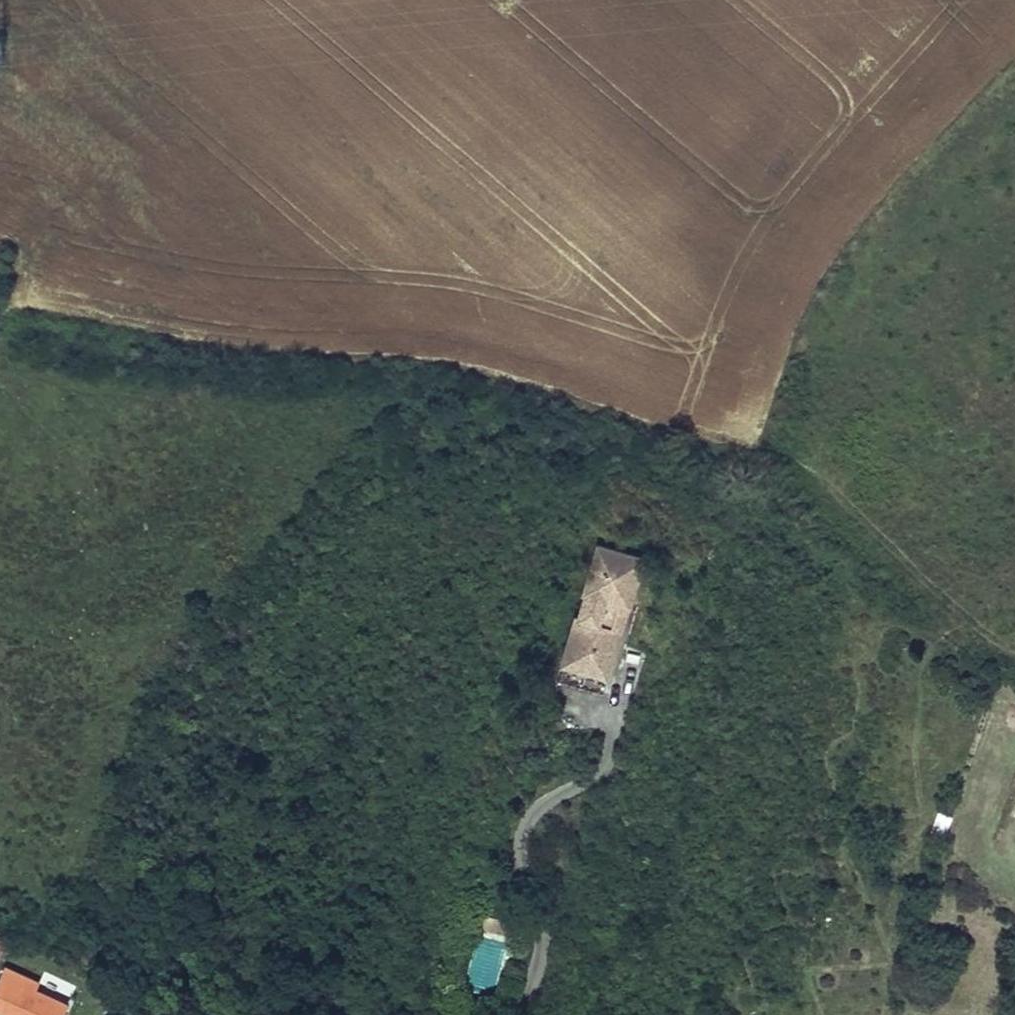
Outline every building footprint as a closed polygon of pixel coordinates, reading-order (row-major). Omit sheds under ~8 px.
[(604,693),(623,632),(623,631),(612,628),(620,604),(630,608),(638,583),(645,559),(597,545),(590,568),(582,593),(585,594),(578,617),(575,616),(556,678),(604,693)] [(612,628),(623,631),(630,608),(620,604),(612,628)] [(755,830),(750,844),(760,848),(764,834),(755,830)] [(516,936),(520,924),(481,913),(478,925),(487,928),(516,936)] [(69,1005),(37,991),(40,984),(5,968),(0,979),(0,1011),(10,1014),(64,1014),(69,1005)]
